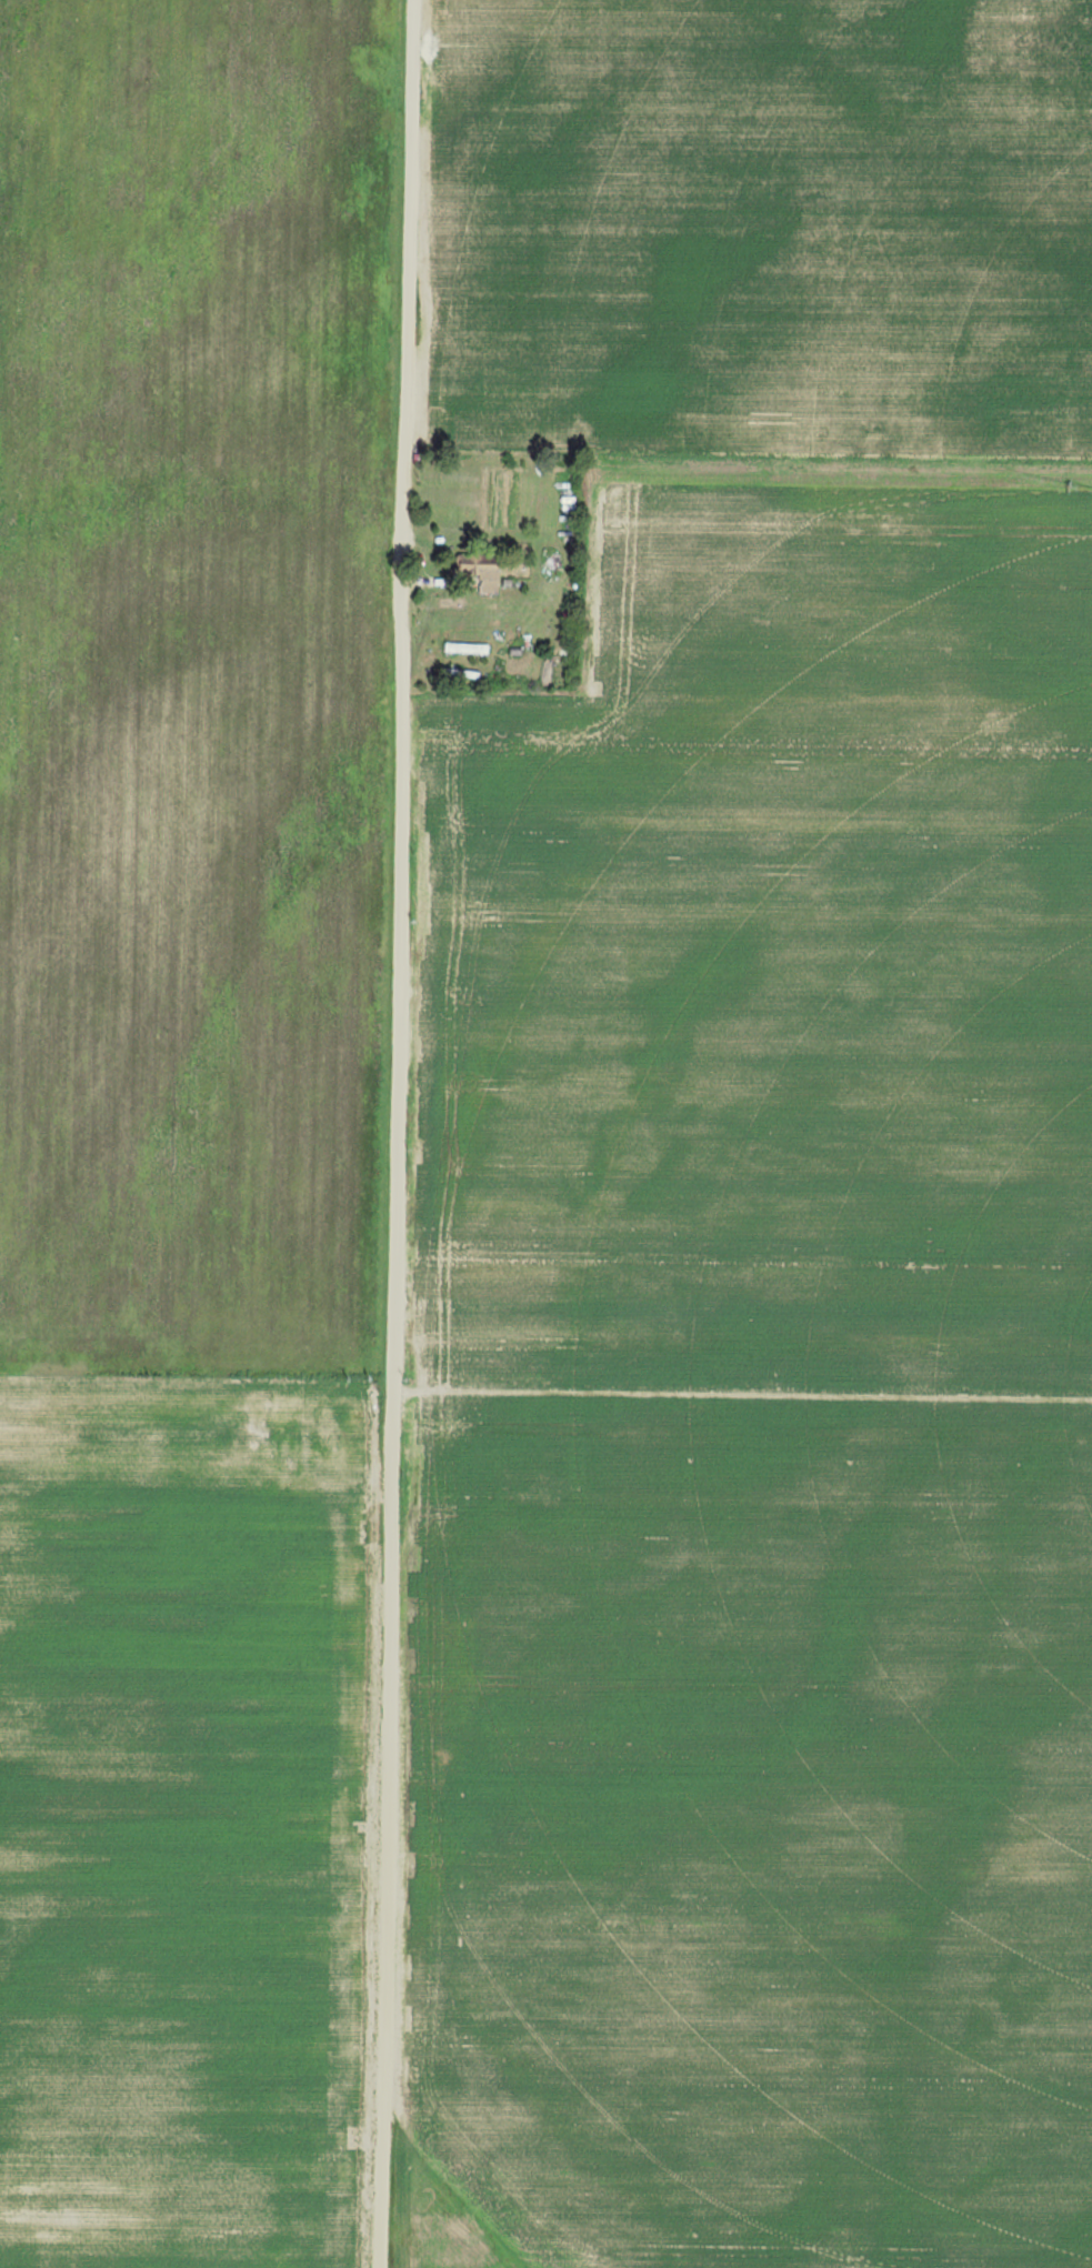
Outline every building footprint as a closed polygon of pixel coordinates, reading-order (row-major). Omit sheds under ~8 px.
[(459,553),(505,553),(505,589),(479,589),(479,572),(459,572),(459,553)]
